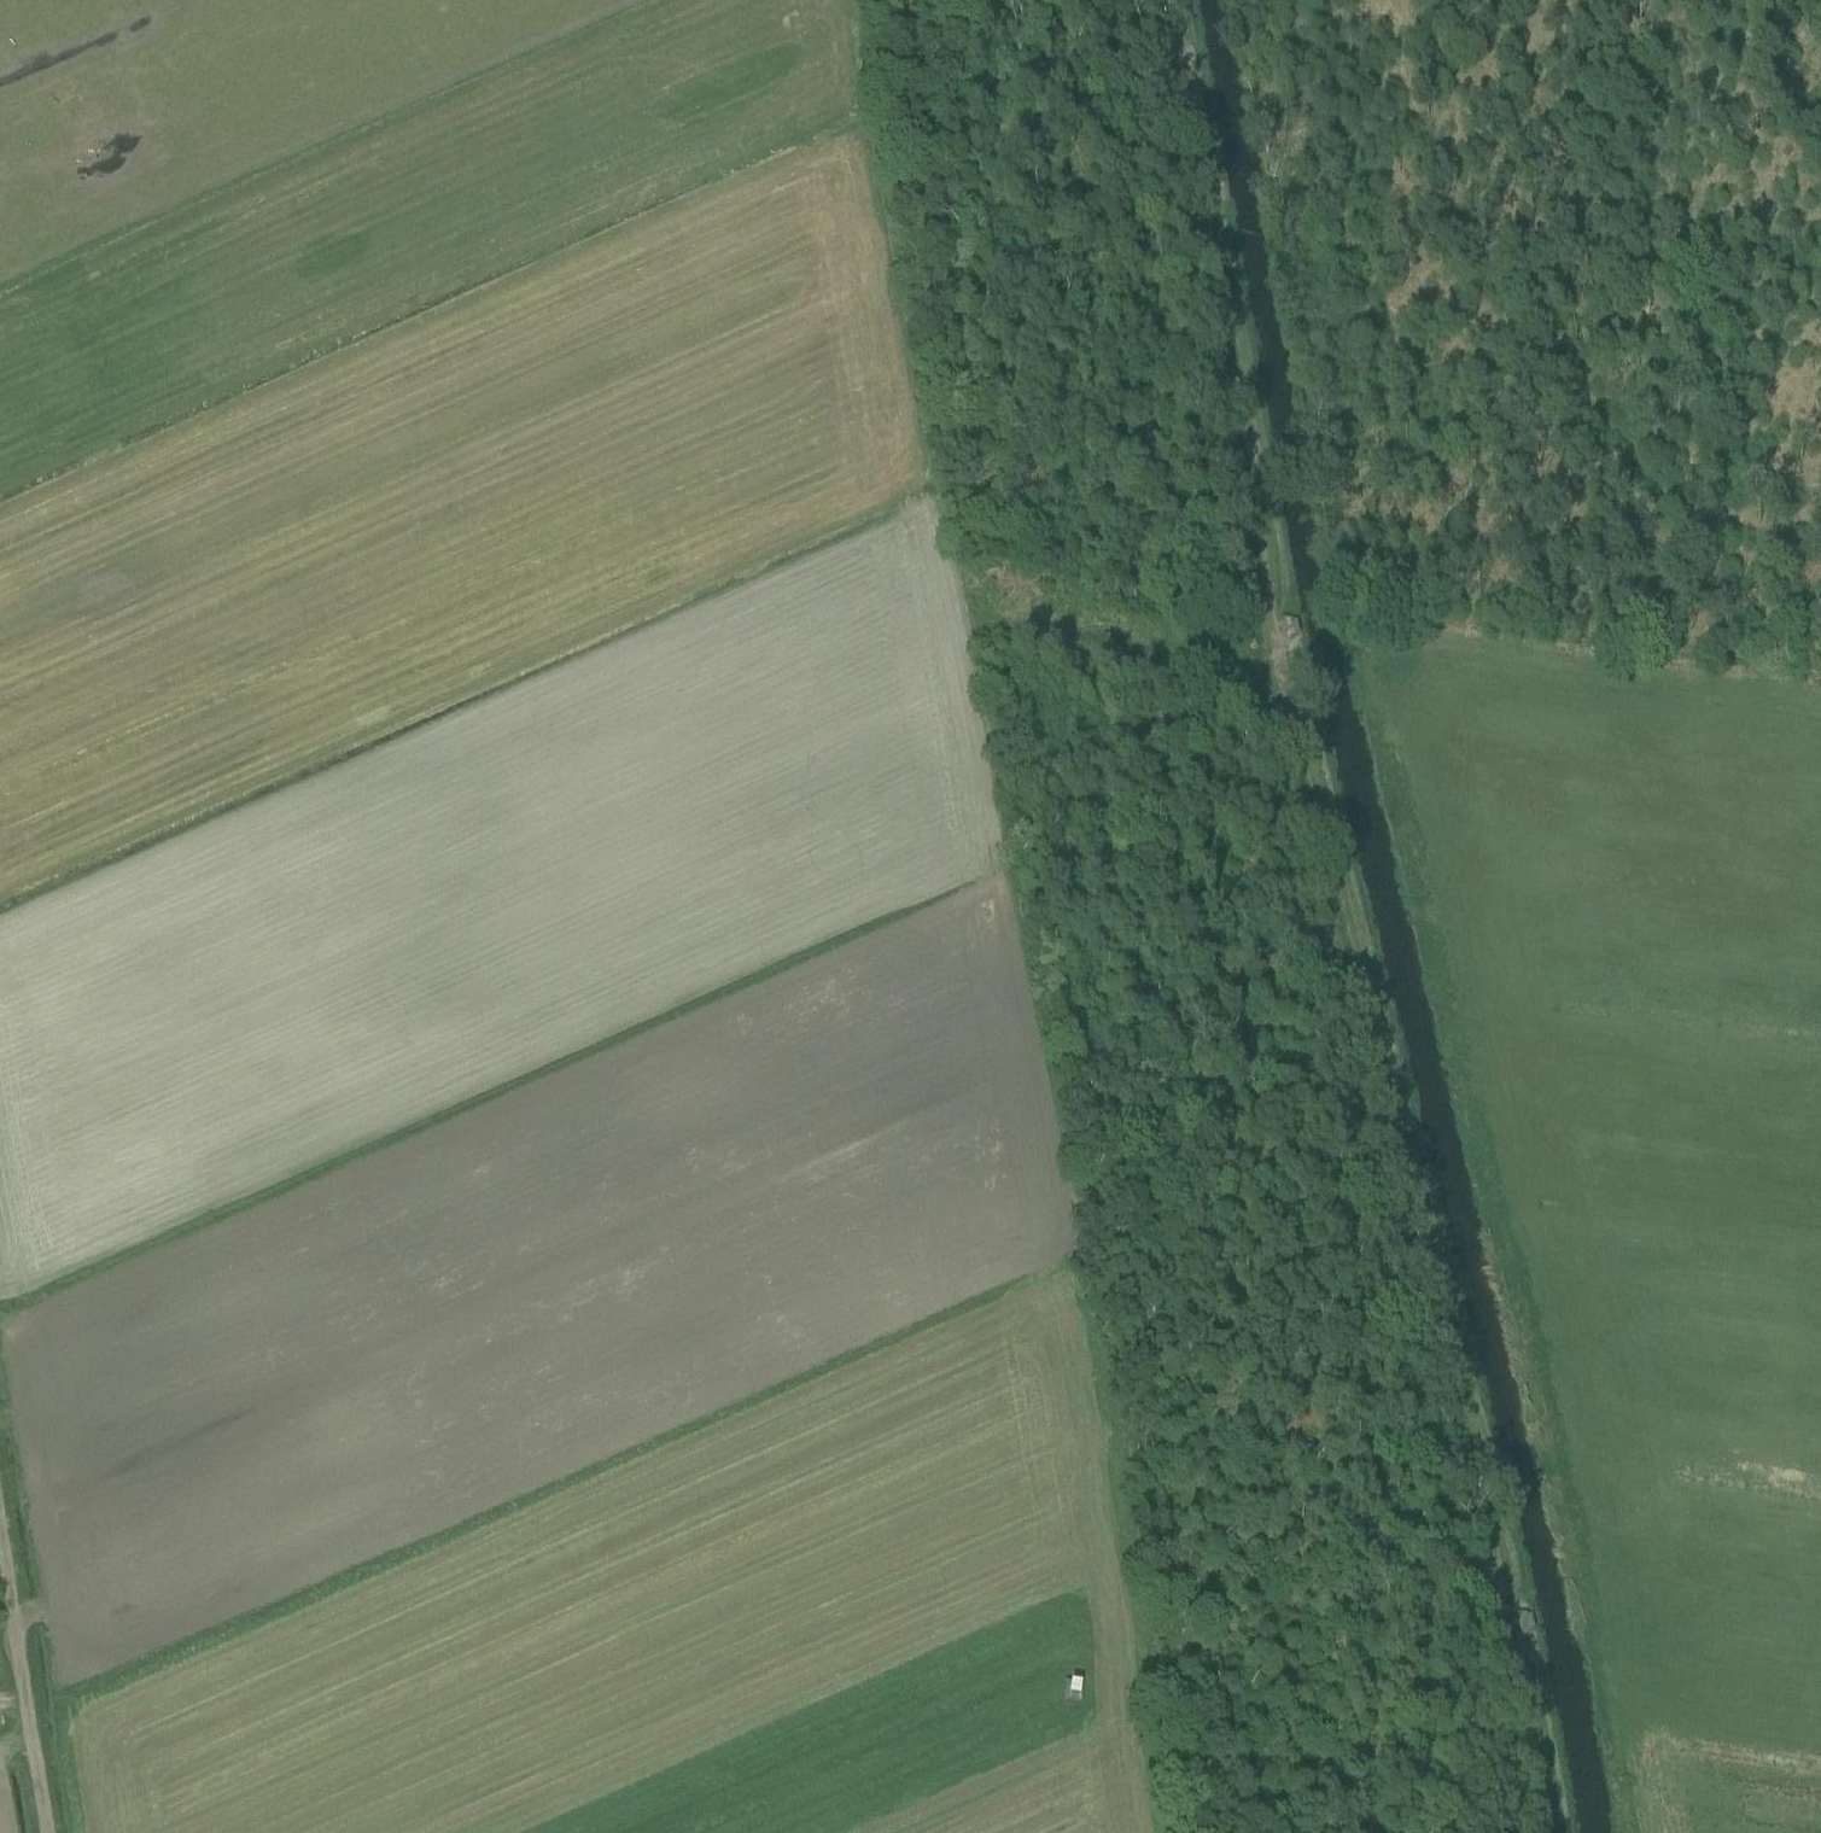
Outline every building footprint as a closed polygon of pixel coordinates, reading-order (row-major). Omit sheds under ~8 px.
[(1288,620),(1283,621),(1288,647),(1293,645),(1303,636),(1300,624),(1288,620)] [(1522,1614),(1517,1615),(1523,1640),(1527,1639),(1537,1629),(1534,1617),(1522,1614)] [(1065,1702),(1080,1702),(1081,1685),(1078,1680),(1076,1680),(1074,1685),(1065,1684),(1065,1702)]
